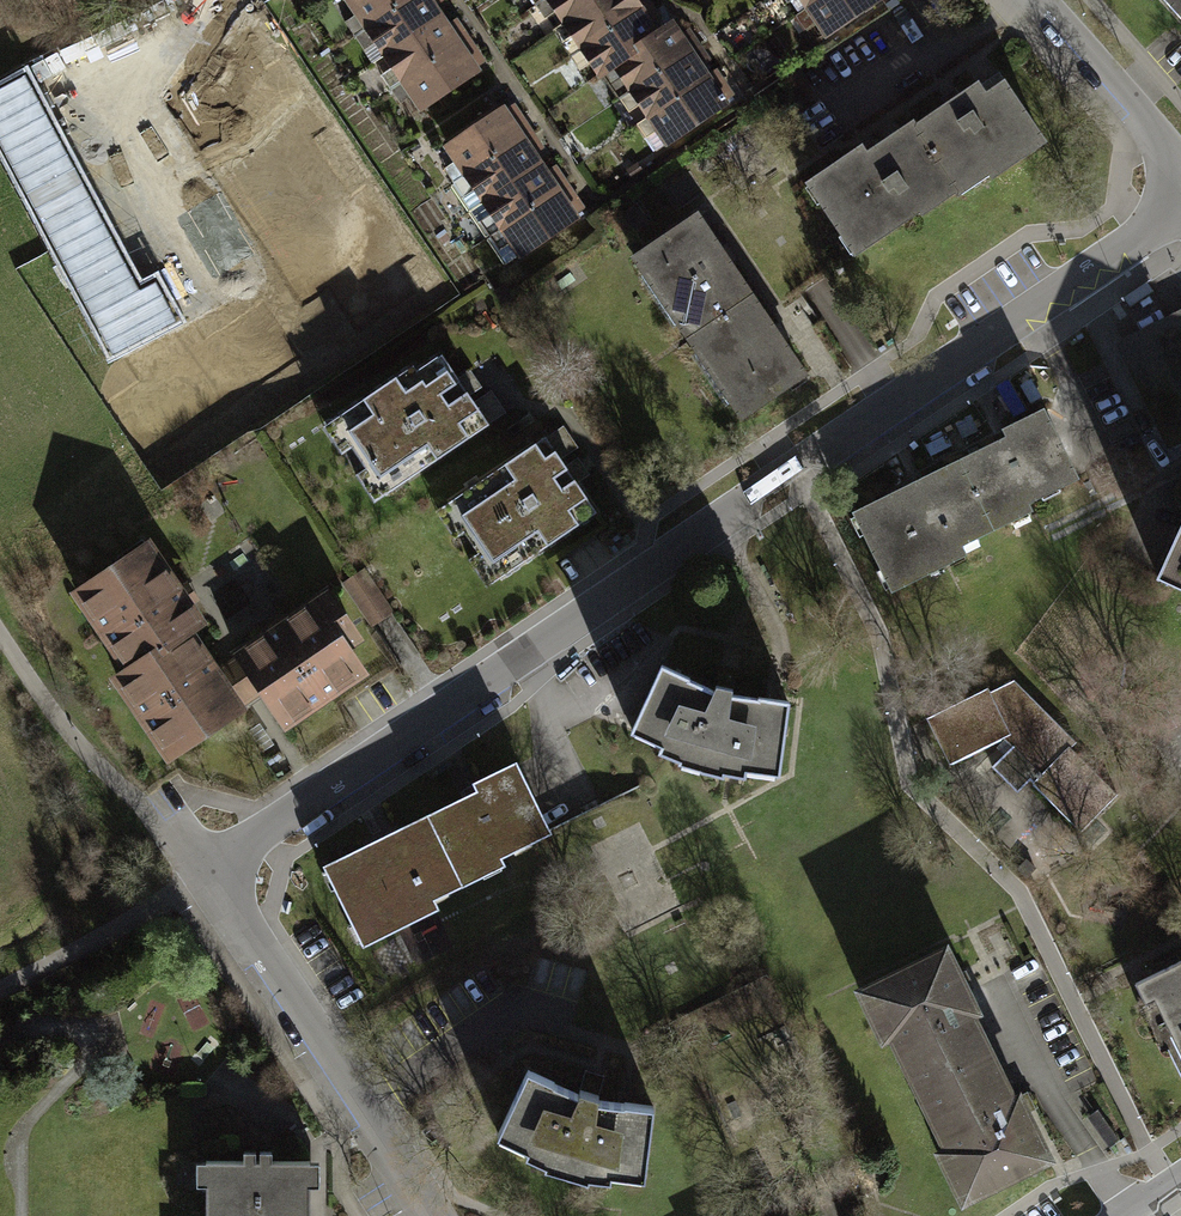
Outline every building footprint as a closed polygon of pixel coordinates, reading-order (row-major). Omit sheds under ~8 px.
[(420,107),(478,68),(462,44),(453,31),(432,0),(347,0),(420,107)] [(597,71),(609,63),(657,31),(642,9),(636,0),(548,0),(597,71)] [(821,31),(864,0),(799,0),(821,31)] [(1146,8),(1152,2),(1175,27),(1180,21),(1180,0),(1138,0),(1146,8)] [(672,20),(657,31),(609,63),(664,143),(727,100),(717,86),(694,53),(686,40),(672,20)] [(28,66),(0,82),(0,153),(111,360),(185,320),(159,271),(142,280),(28,66)] [(981,76),(915,119),(963,192),(1048,136),(1008,74),(988,87),(981,76)] [(501,103),(443,143),(518,254),(576,214),(567,200),(547,172),(527,142),(515,124),(501,103)] [(866,139),(810,175),(859,249),(917,212),(922,218),(963,192),(915,119),(871,147),(866,139)] [(697,204),(630,249),(683,328),(750,283),(697,204)] [(750,283),(683,328),(738,410),(805,365),(750,283)] [(1115,343),(1166,453),(1180,446),(1180,309),(1115,343)] [(453,388),(435,359),(318,435),(335,461),(347,454),(361,476),(350,483),(366,508),(480,434),(459,402),(436,416),(428,404),(453,388)] [(997,449),(949,472),(983,542),(1023,523),(1019,515),(1069,491),(1035,420),(993,440),(997,449)] [(562,480),(539,445),(441,508),(490,584),(589,520),(570,492),(553,503),(545,491),(562,480)] [(983,542),(949,472),(847,521),(885,600),(962,563),(957,554),(983,542)] [(1156,578),(1180,591),(1180,520),(1156,578)] [(139,554),(62,603),(112,679),(175,639),(188,631),(139,554)] [(385,614),(367,584),(346,597),(365,627),(385,614)] [(353,643),(320,596),(228,661),(280,733),(358,678),(340,652),(353,643)] [(175,639),(112,679),(96,689),(151,773),(229,723),(175,639)] [(702,694),(652,671),(623,737),(654,750),(652,756),(670,762),(671,768),(713,778),(715,774),(737,778),(737,773),(770,775),(780,706),(724,701),(702,694)] [(1076,741),(1015,681),(992,693),(990,689),(927,719),(951,765),(1005,739),(1008,743),(1014,748),(993,768),(1019,794),(1032,782),(1035,785),(1081,831),(1117,794),(1071,747),(1076,741)] [(470,802),(422,825),(456,894),(496,875),(492,867),(542,843),(508,772),(466,792),(470,802)] [(456,894),(422,825),(320,873),(358,953),(435,916),(430,907),(456,894)] [(400,958),(403,968),(435,961),(428,930),(390,938),(395,959),(400,958)] [(882,1050),(909,1104),(985,1065),(965,1026),(974,1022),(939,954),(846,1000),(874,1054),(882,1050)] [(1136,982),(1147,1004),(1155,1000),(1180,1053),(1180,960),(1136,982)] [(1005,1105),(985,1065),(909,1104),(936,1157),(926,1162),(953,1214),(1046,1167),(1013,1101),(1005,1105)] [(567,1095),(517,1073),(489,1138),(519,1151),(517,1157),(535,1163),(536,1169),(578,1179),(580,1175),(603,1180),(602,1174),(636,1176),(645,1107),(589,1102),(567,1095)] [(308,1215),(308,1188),(319,1188),(319,1164),(309,1164),(309,1161),(273,1160),(273,1151),(241,1151),(241,1161),(205,1161),(205,1164),(196,1164),(196,1185),(206,1185),(206,1195),(206,1215),(308,1215)]
